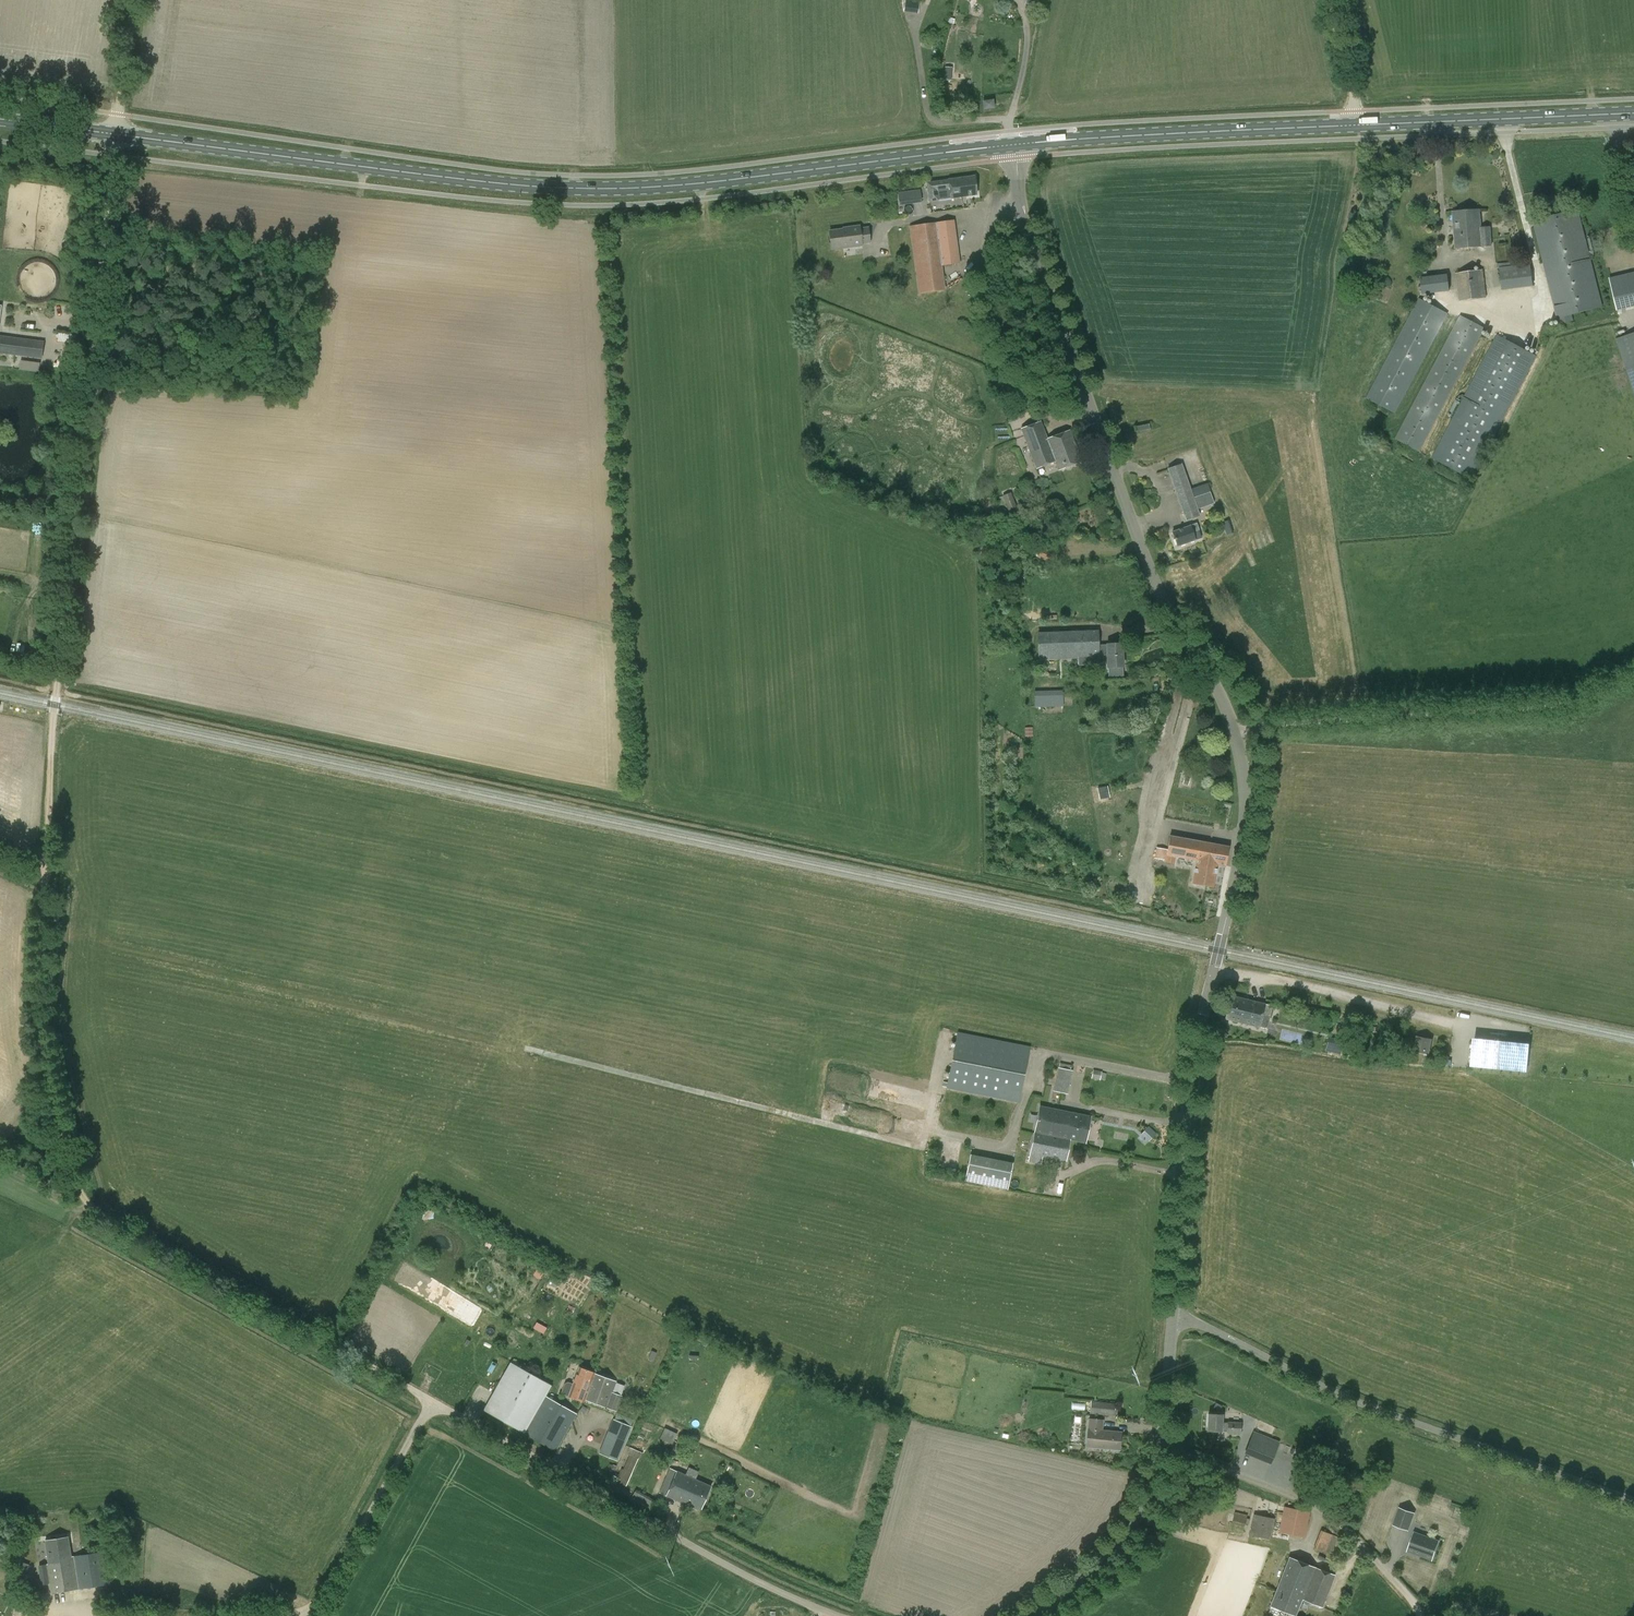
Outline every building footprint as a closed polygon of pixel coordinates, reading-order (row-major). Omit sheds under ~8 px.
[(921,0),(906,0),(906,10),(921,11),(921,0)] [(985,109),(994,108),(993,101),(984,102),(985,109)] [(930,201),(939,200),(977,195),(975,176),(949,180),(927,183),(930,201)] [(900,191),(901,204),(924,201),(922,189),(900,191)] [(1573,315),(1603,307),(1578,209),(1532,221),(1554,307),(1555,307),(1559,325),(1574,321),(1573,315)] [(1456,248),(1491,246),(1490,227),(1481,228),(1480,210),(1453,212),(1456,248)] [(942,266),(960,264),(954,220),(910,226),(919,293),(945,289),(942,266)] [(832,250),(862,246),(862,245),(871,243),(869,227),(860,228),(860,226),(848,228),(849,229),(830,231),(832,250)] [(1503,290),(1534,287),(1531,264),(1500,268),(1503,290)] [(1459,302),(1487,298),(1483,270),(1456,274),(1459,302)] [(1633,307),(1633,273),(1609,279),(1617,311),(1633,307)] [(1423,295),(1450,291),(1448,274),(1421,278),(1423,295)] [(1395,414),(1448,314),(1419,298),(1366,398),(1395,414)] [(1420,452),(1485,328),(1461,315),(1395,439),(1420,452)] [(60,333),(60,341),(77,342),(77,334),(60,333)] [(1472,480),(1537,356),(1497,335),(1431,458),(1472,480)] [(42,359),(44,341),(0,336),(0,353),(42,359)] [(21,370),(41,371),(42,361),(21,361),(21,370)] [(1625,367),(1633,395),(1633,364),(1625,367)] [(1059,470),(1082,461),(1070,431),(1047,439),(1041,422),(1022,429),(1037,469),(1056,462),(1059,470)] [(1137,432),(1151,430),(1150,424),(1136,427),(1137,432)] [(1182,465),(1179,466),(1168,469),(1186,520),(1200,515),(1197,509),(1195,501),(1182,465)] [(1016,507),(1011,492),(1003,496),(1008,510),(1016,507)] [(1195,501),(1197,509),(1214,504),(1211,496),(1195,501)] [(1231,528),(1230,529),(1228,525),(1230,525),(1229,520),(1222,522),(1227,535),(1233,533),(1231,528)] [(1177,546),(1195,540),(1191,526),(1173,532),(1177,546)] [(1051,563),(1054,553),(1041,547),(1036,557),(1051,563)] [(1099,655),(1099,645),(1099,631),(1037,633),(1038,660),(1099,658),(1099,655)] [(1123,676),(1123,667),(1124,667),(1123,644),(1099,645),(1099,655),(1108,654),(1108,667),(1109,667),(1109,672),(1114,676),(1123,676)] [(1035,707),(1064,706),(1063,691),(1035,692),(1035,707)] [(1101,799),(1112,797),(1110,785),(1099,787),(1101,799)] [(1226,865),(1229,847),(1170,836),(1165,862),(1175,864),(1176,857),(1196,861),(1197,860),(1218,864),(1226,865)] [(1197,860),(1196,861),(1192,883),(1214,887),(1218,864),(1197,860)] [(1273,1006),(1266,1004),(1231,996),(1225,1019),(1268,1029),(1273,1006)] [(1019,1103),(1030,1047),(958,1032),(947,1089),(1019,1103)] [(1429,1054),(1432,1039),(1418,1036),(1415,1051),(1429,1054)] [(1327,1050),(1343,1054),(1346,1044),(1329,1040),(1327,1050)] [(1529,1048),(1473,1042),(1471,1066),(1527,1071),(1529,1048)] [(1072,1070),(1065,1068),(1058,1067),(1057,1067),(1052,1090),(1067,1093),(1072,1070)] [(1040,1107),(1030,1154),(1066,1161),(1070,1140),(1085,1144),(1091,1117),(1040,1107)] [(1149,1126),(1143,1134),(1151,1140),(1157,1132),(1149,1126)] [(1013,1163),(991,1159),(986,1185),(1008,1189),(1013,1163)] [(546,1332),(548,1325),(537,1322),(535,1329),(546,1332)] [(556,1452),(573,1422),(541,1404),(552,1386),(511,1363),(484,1411),(524,1434),(556,1452)] [(571,1397),(585,1402),(595,1374),(581,1369),(575,1385),(570,1383),(567,1385),(564,1394),(571,1397)] [(613,1393),(617,1382),(595,1374),(585,1402),(586,1402),(586,1400),(617,1412),(623,1396),(613,1393)] [(1115,1416),(1116,1404),(1091,1401),(1090,1415),(1115,1416)] [(1228,1423),(1222,1423),(1223,1415),(1208,1415),(1208,1431),(1222,1432),(1222,1431),(1228,1432),(1227,1434),(1241,1434),(1241,1423),(1228,1422),(1228,1423)] [(1119,1450),(1121,1433),(1102,1431),(1103,1421),(1089,1419),(1087,1447),(1119,1450)] [(603,1455),(621,1462),(635,1429),(617,1421),(603,1455)] [(662,1438),(674,1442),(678,1432),(666,1427),(662,1438)] [(1254,1432),(1246,1452),(1271,1462),(1279,1442),(1254,1432)] [(640,1459),(642,1453),(630,1448),(627,1454),(630,1455),(623,1470),(621,1469),(616,1482),(626,1487),(638,1458),(640,1459)] [(701,1511),(711,1487),(677,1472),(667,1496),(701,1511)] [(653,1511),(658,1502),(636,1490),(631,1499),(653,1511)] [(1305,1538),(1310,1513),(1284,1507),(1281,1521),(1275,1520),(1272,1537),(1289,1541),(1290,1535),(1305,1538)] [(1393,1525),(1402,1528),(1408,1530),(1414,1513),(1400,1508),(1393,1525)] [(1245,1527),(1248,1516),(1235,1512),(1232,1524),(1245,1527)] [(1270,1540),(1275,1519),(1254,1515),(1249,1535),(1270,1540)] [(1327,1555),(1328,1553),(1334,1555),(1340,1539),(1320,1530),(1313,1549),(1327,1555)] [(1414,1532),(1407,1551),(1432,1560),(1439,1541),(1414,1532)] [(51,1593),(107,1584),(103,1552),(72,1557),(69,1537),(46,1541),(49,1564),(47,1565),(51,1593)] [(1322,1608),(1335,1576),(1290,1558),(1271,1606),(1295,1615),(1302,1600),(1322,1608)]
